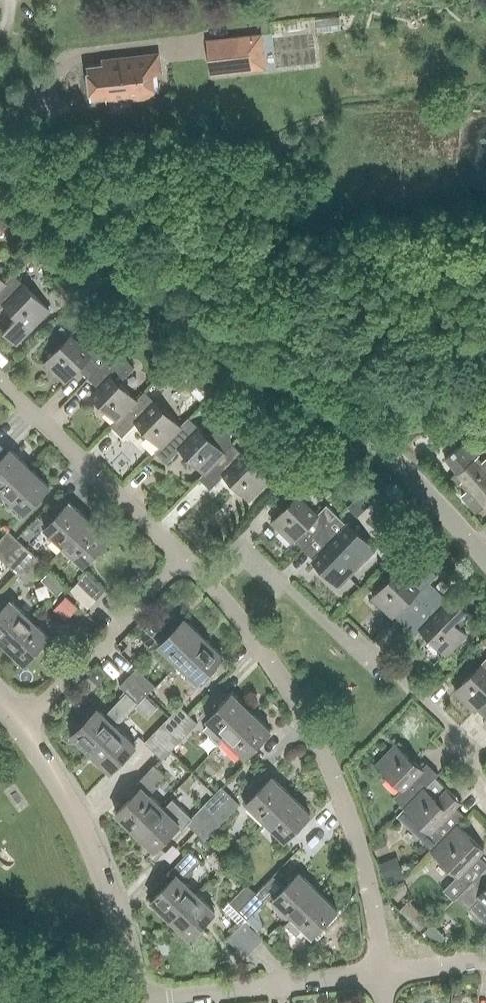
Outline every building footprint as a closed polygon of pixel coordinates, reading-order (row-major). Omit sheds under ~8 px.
[(260,35),(205,42),(209,78),(264,71),(260,35)] [(108,66),(84,68),(87,102),(103,101),(103,107),(153,101),(151,75),(158,75),(157,55),(108,60),(108,66)] [(13,273),(5,281),(0,286),(0,307),(4,303),(17,315),(17,316),(4,330),(16,342),(49,308),(13,273)] [(77,299),(58,281),(48,292),(66,310),(77,299)] [(143,339),(133,329),(124,339),(129,345),(138,345),(143,339)] [(89,376),(110,355),(115,349),(117,348),(103,334),(87,350),(71,334),(45,361),(66,381),(79,367),(89,376)] [(118,419),(137,399),(119,381),(133,366),(115,349),(110,355),(89,376),(100,387),(93,394),(118,419)] [(161,444),(179,424),(145,391),(137,399),(118,419),(111,425),(113,427),(114,425),(123,434),(136,420),(161,444)] [(224,450),(232,442),(228,427),(206,433),(188,415),(179,424),(161,444),(155,450),(156,451),(157,450),(167,459),(180,445),(205,469),(224,450)] [(475,512),(485,503),(485,459),(481,463),(476,457),(479,455),(466,440),(445,458),(456,471),(449,477),(456,485),(459,482),(467,491),(462,496),(475,512)] [(224,450),(205,469),(199,476),(211,487),(224,473),(249,498),(269,478),(232,442),(224,450)] [(30,467),(12,449),(0,461),(0,488),(5,493),(30,467)] [(30,467),(5,493),(25,512),(50,486),(30,467)] [(349,506),(366,521),(380,505),(363,490),(349,506)] [(304,548),(336,513),(325,502),(316,512),(296,494),(271,520),(293,541),(294,539),(304,548)] [(64,546),(90,519),(72,501),(45,528),(64,546)] [(338,584),(344,578),(373,548),(336,513),(304,548),(315,559),(313,560),(338,584)] [(90,519),(64,546),(83,564),(109,537),(90,519)] [(18,538),(10,531),(0,542),(0,555),(1,556),(18,538)] [(9,564),(26,547),(18,538),(1,556),(9,564)] [(19,573),(35,555),(26,547),(9,564),(19,573)] [(35,555),(19,573),(27,581),(44,563),(35,555)] [(406,622),(438,589),(429,580),(437,573),(425,562),(408,579),(398,570),(373,596),(393,615),(395,612),(406,622)] [(64,586),(49,572),(41,580),(56,594),(64,586)] [(79,580),(97,597),(104,589),(86,572),(79,580)] [(88,606),(97,597),(79,580),(70,589),(88,606)] [(438,589),(406,622),(416,632),(420,628),(446,653),(466,632),(459,625),(469,615),(464,610),(467,607),(452,593),(448,598),(438,589)] [(53,609),(65,621),(78,607),(66,596),(53,609)] [(31,617),(12,598),(0,611),(0,639),(6,644),(31,617)] [(31,617),(6,644),(25,662),(50,635),(31,617)] [(180,664),(205,637),(185,618),(177,627),(170,620),(154,635),(162,642),(160,644),(180,664)] [(205,637),(180,664),(202,686),(218,670),(213,666),(224,655),(205,637)] [(480,663),(455,689),(475,709),(478,706),(485,715),(485,669),(480,663)] [(130,677),(148,694),(156,686),(138,668),(130,677)] [(117,727),(148,694),(130,677),(122,686),(126,690),(120,695),(122,697),(105,714),(98,707),(72,734),(92,753),(118,727),(117,727)] [(226,738),(252,712),(233,693),(207,719),(226,738)] [(172,733),(189,715),(181,707),(163,725),(172,733)] [(252,712),(226,738),(245,756),(271,730),(252,712)] [(172,733),(181,742),(198,724),(189,715),(172,733)] [(154,751),(172,733),(163,725),(146,743),(154,751)] [(118,727),(92,753),(110,771),(136,745),(118,727)] [(163,760),(181,742),(172,733),(154,751),(163,760)] [(425,786),(432,778),(440,771),(438,770),(437,771),(427,762),(422,768),(396,743),(377,763),(402,788),(394,796),(405,806),(425,786)] [(163,775),(154,766),(137,783),(141,788),(116,813),(135,831),(161,805),(150,794),(157,787),(154,784),(163,775)] [(267,822),(293,795),(273,776),(247,802),(267,822)] [(421,840),(432,850),(452,830),(458,823),(467,814),(466,813),(464,814),(457,807),(461,803),(447,790),(446,792),(432,778),(425,786),(405,806),(396,815),(421,840)] [(212,813),(230,794),(222,786),(204,805),(212,813)] [(212,813),(221,822),(239,803),(230,794),(212,813)] [(293,795),(267,822),(285,840),(311,813),(293,795)] [(204,805),(194,815),(191,817),(171,797),(162,806),(161,805),(135,831),(154,850),(178,825),(182,830),(188,823),(195,830),(212,813),(204,805)] [(204,839),(221,822),(212,813),(195,830),(204,839)] [(485,866),(485,862),(478,854),(483,848),(458,823),(452,830),(432,850),(458,875),(443,890),(452,900),(459,893),(480,873),(485,866)] [(171,919),(197,893),(182,879),(200,861),(190,850),(164,877),(169,882),(151,900),(171,919)] [(274,898),(293,917),(318,890),(300,872),(274,898)] [(459,893),(469,903),(467,906),(485,924),(485,879),(480,873),(459,893)] [(239,910),(257,893),(248,884),(231,902),(239,910)] [(337,909),(318,890),(293,917),(285,925),(296,936),(304,928),(311,935),(337,909)] [(197,893),(171,919),(190,938),(215,911),(197,893)] [(257,893),(239,910),(247,918),(265,901),(257,893)] [(244,921),(236,930),(254,947),(263,939),(244,921)] [(238,948),(246,955),(254,947),(236,930),(228,938),(238,948)]
